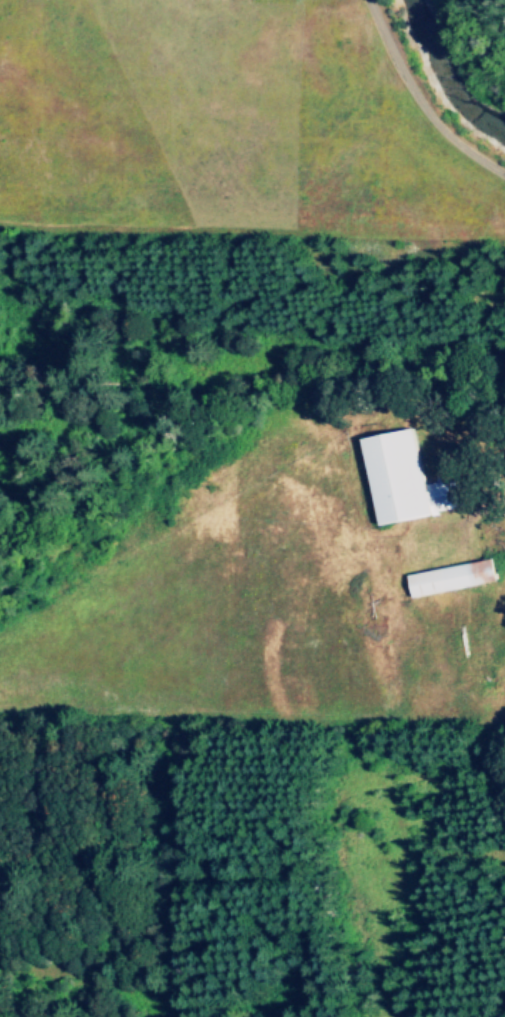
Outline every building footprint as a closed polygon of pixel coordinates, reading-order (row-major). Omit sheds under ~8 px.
[(429,485),(419,430),(367,440),(383,525),(466,510),(460,479),(429,485)] [(411,575),(415,598),(499,584),(495,561),(411,575)]
